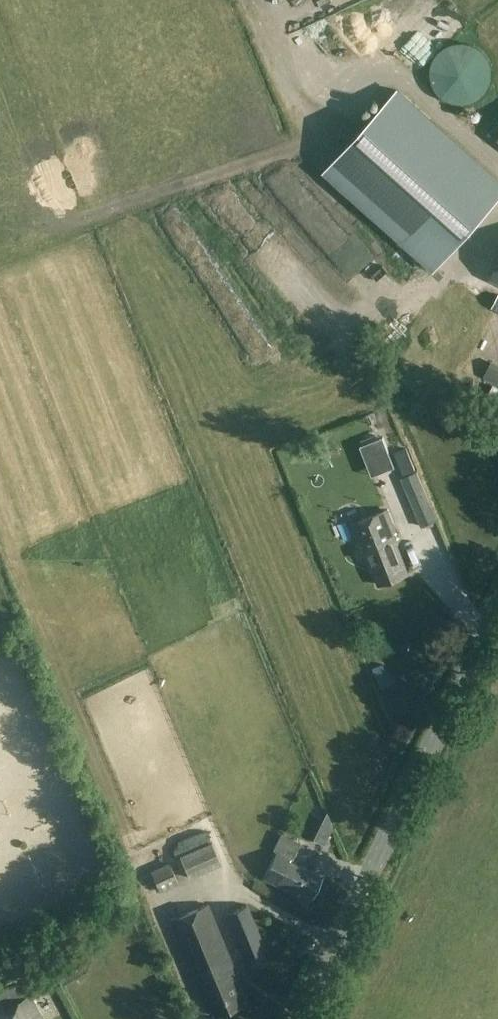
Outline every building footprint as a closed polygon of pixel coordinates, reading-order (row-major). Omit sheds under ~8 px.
[(443,48),(438,53),(435,57),(433,61),(431,67),(431,71),(431,77),(431,81),(433,87),(437,92),(440,95),(443,98),(446,100),(450,102),(455,103),(460,103),(466,103),(470,102),(474,100),(478,98),(482,96),(485,92),(488,87),(490,83),(491,78),(492,73),(491,67),(489,62),(487,57),(484,53),(481,49),(476,46),(469,43),(463,42),(458,42),(453,43),(447,45),(443,48)] [(497,197),(497,179),(398,88),(326,167),(435,266),(497,197)] [(484,393),(492,397),(497,386),(490,382),(484,393)] [(396,464),(388,437),(367,443),(375,471),(396,464)] [(418,472),(401,479),(421,527),(438,520),(418,472)] [(362,555),(367,553),(379,584),(407,574),(395,541),(399,540),(388,512),(351,526),(362,555)] [(263,880),(298,896),(301,892),(312,897),(322,877),(291,862),(299,844),(280,835),(273,852),(276,853),(263,880)] [(212,843),(180,858),(189,878),(221,864),(212,843)] [(170,865),(151,873),(159,892),(178,883),(170,865)] [(208,905),(170,921),(202,997),(206,995),(215,1016),(245,1004),(232,971),(234,970),(208,905)] [(244,959),(248,957),(262,951),(265,950),(247,905),(226,914),(244,959)] [(29,997),(0,1013),(0,1018),(41,1018),(29,997)]
